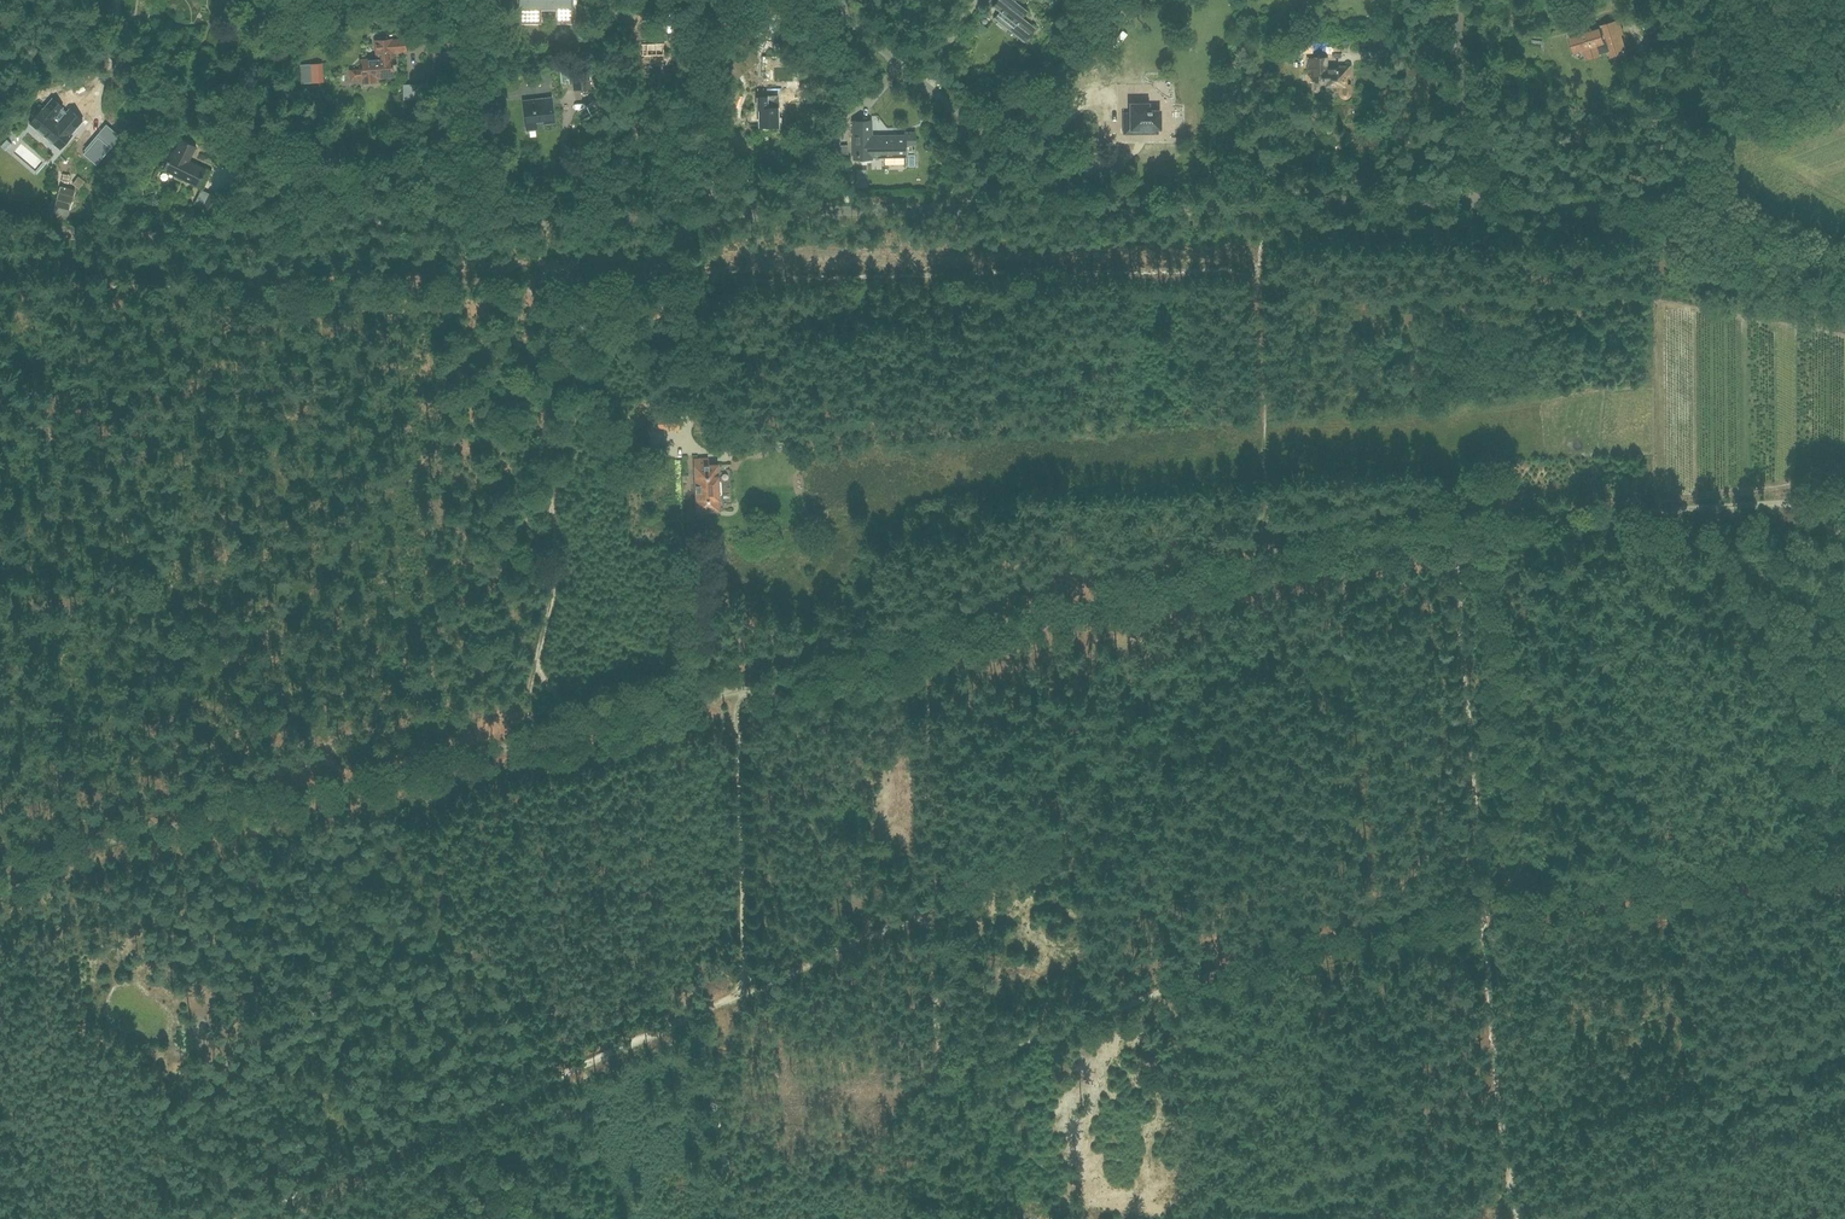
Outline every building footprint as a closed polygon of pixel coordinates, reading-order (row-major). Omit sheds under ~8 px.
[(522,23),(541,23),(540,8),(557,7),(557,22),(573,22),(572,0),(521,0),(522,23)] [(993,4),(1001,10),(994,17),(1024,42),(1036,27),(1022,16),(1027,10),(1016,0),(995,0),(993,4)] [(1646,33),(1669,23),(1666,16),(1643,27),(1646,33)] [(1584,47),(1587,58),(1610,51),(1611,55),(1620,52),(1621,55),(1626,53),(1621,34),(1623,33),(1619,20),(1602,25),(1602,27),(1598,28),(1598,30),(1573,37),(1576,49),(1584,47)] [(645,56),(655,56),(655,66),(670,66),(670,57),(666,57),(665,37),(660,37),(660,39),(657,39),(657,44),(645,44),(645,56)] [(377,58),(362,60),(363,69),(351,70),(350,70),(351,78),(352,78),(363,77),(363,82),(375,81),(375,76),(397,74),(396,64),(393,64),(392,52),(407,50),(405,38),(376,41),(376,44),(377,58)] [(1313,41),(1287,41),(1287,53),(1313,52),(1313,41)] [(1320,84),(1328,84),(1341,84),(1341,88),(1341,92),(1341,94),(1342,96),(1343,97),(1344,98),(1345,98),(1347,98),(1348,98),(1349,97),(1350,96),(1351,95),(1350,67),(1339,67),(1339,68),(1328,68),(1328,57),(1311,57),(1311,67),(1313,67),(1313,81),(1312,82),(1312,91),(1313,92),(1315,92),(1315,93),(1316,93),(1318,92),(1319,92),(1320,91),(1320,90),(1320,89),(1320,84)] [(737,78),(751,68),(743,59),(738,63),(733,58),(726,64),(737,78)] [(323,78),(323,62),(309,63),(310,79),(323,78)] [(572,71),(574,90),(591,88),(589,69),(572,71)] [(757,106),(752,106),(753,118),(759,118),(760,125),(777,125),(777,124),(781,124),(781,116),(790,116),(789,103),(805,102),(804,81),(787,82),(787,94),(757,95),(757,106)] [(43,108),(31,123),(60,148),(72,134),(71,133),(82,120),(69,109),(65,114),(60,110),(64,106),(54,98),(44,109),(43,108)] [(551,98),(524,101),(526,125),(536,123),(536,122),(543,121),(543,123),(554,121),(551,98)] [(1133,119),(1133,136),(1153,135),(1153,133),(1165,132),(1165,130),(1167,130),(1166,115),(1155,115),(1155,108),(1139,109),(1139,119),(1133,119)] [(872,136),(871,121),(853,121),(854,159),(872,159),(872,157),(905,156),(905,144),(915,144),(915,132),(905,133),(905,135),(872,136)] [(115,140),(122,134),(114,124),(107,129),(115,140)] [(840,145),(840,133),(831,134),(831,145),(840,145)] [(98,136),(84,154),(97,165),(111,147),(98,136)] [(163,169),(197,186),(206,169),(189,160),(196,146),(181,139),(174,153),(171,152),(163,169)] [(206,203),(197,198),(194,204),(211,212),(219,197),(210,193),(206,203)] [(664,415),(664,429),(679,428),(678,415),(664,415)] [(696,459),(698,510),(719,509),(718,495),(721,492),(721,481),(718,478),(717,465),(707,465),(706,459),(696,459)]
